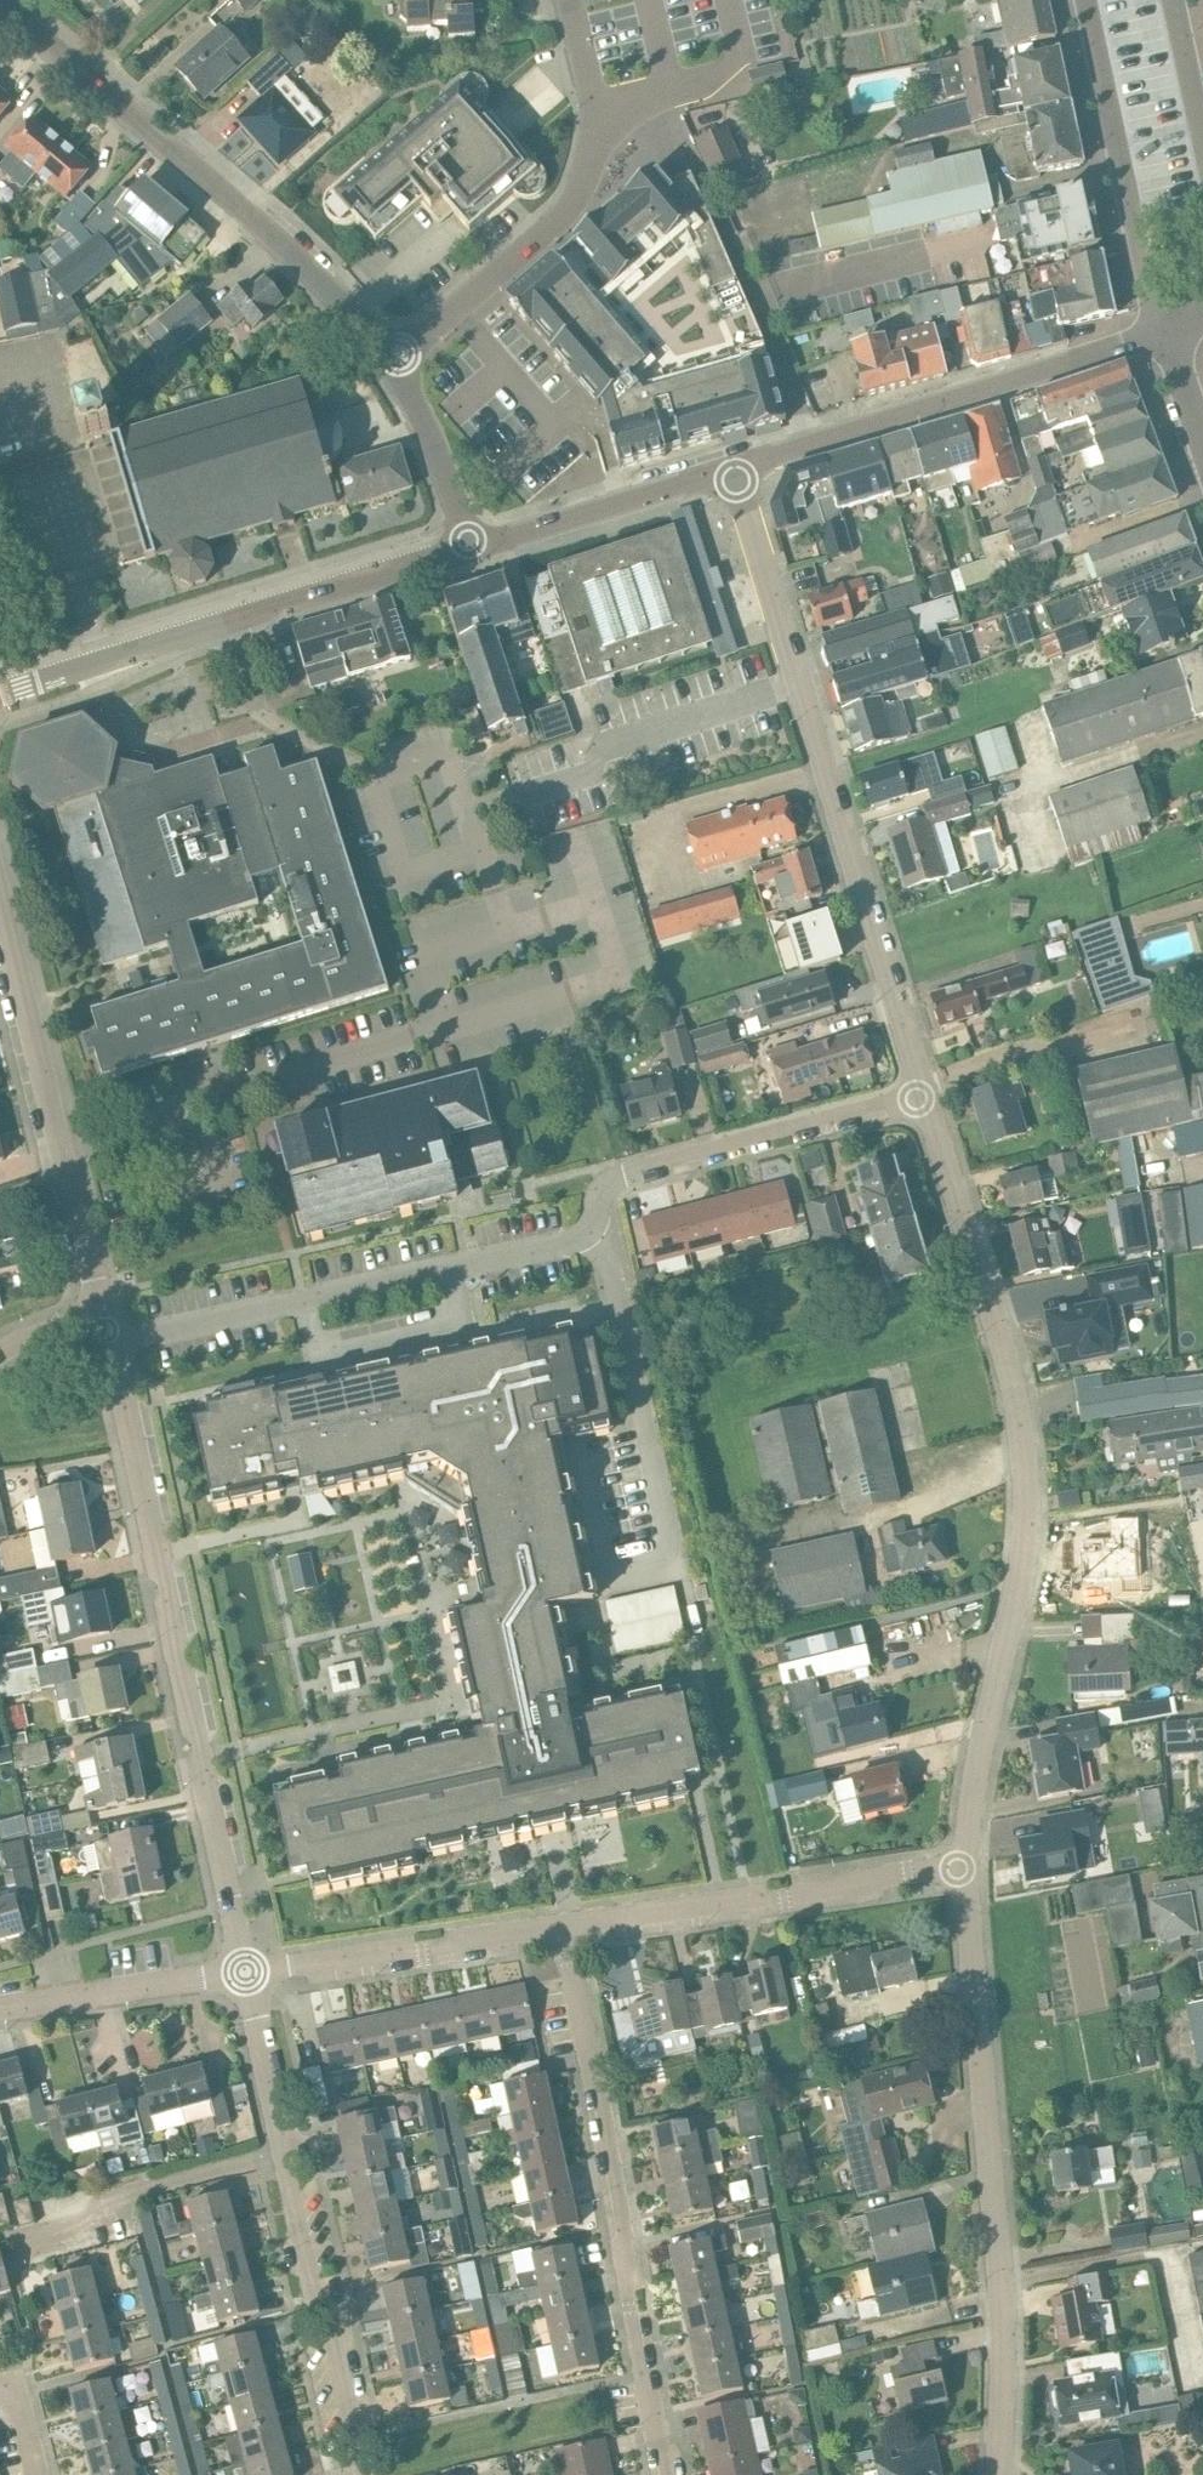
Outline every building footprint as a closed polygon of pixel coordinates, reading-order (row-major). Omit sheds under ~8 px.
[(259,0),(236,0),(247,12),(259,0)] [(402,14),(408,20),(408,29),(431,28),(431,24),(448,24),(449,36),(475,35),(473,9),(470,9),(469,0),(401,0),(402,14)] [(987,50),(1056,36),(1048,0),(999,0),(998,0),(1005,31),(975,38),(978,51),(987,50)] [(176,67),(204,99),(249,59),(220,27),(176,67)] [(996,95),(987,50),(978,51),(978,52),(929,62),(931,74),(942,72),(948,99),(966,95),(967,102),(898,119),(905,144),(975,126),(1001,120),(1069,103),(1059,53),(1014,62),(1020,90),(996,95)] [(247,82),(263,100),(241,120),(279,162),(312,132),(272,88),(293,70),(278,54),(247,82)] [(748,71),(754,95),(756,94),(756,97),(788,89),(787,86),(788,86),(783,63),(748,71)] [(520,149),(483,107),(485,104),(487,102),(488,100),(488,99),(489,97),(489,95),(489,92),(489,90),(488,88),(488,87),(487,85),(485,82),(484,80),(483,79),(480,77),(478,76),(475,75),(471,75),(467,75),(464,76),(462,77),(441,95),(445,99),(370,164),(366,160),(331,190),(330,192),(328,194),(327,196),(327,199),(326,201),(326,203),(326,206),(327,208),(327,210),(328,213),(330,215),(331,216),(333,218),(335,219),(337,220),(339,221),(341,222),(344,222),(347,222),(350,221),(352,221),(354,220),(356,218),(376,242),(421,203),(440,225),(455,212),(470,230),(514,190),(516,192),(518,193),(521,195),(522,196),(524,197),(527,198),(531,198),(533,197),(535,197),(538,196),(540,195),(542,193),(543,191),(545,190),(546,188),(547,185),(547,183),(548,181),(548,177),(547,175),(547,173),(545,170),(544,168),(524,146),(520,149)] [(15,101),(0,88),(0,119),(15,101)] [(1001,120),(975,126),(976,135),(1000,130),(1002,140),(1047,131),(1048,133),(1075,128),(1071,104),(1070,104),(1069,103),(1001,120)] [(37,172),(63,142),(35,118),(8,147),(37,172)] [(1047,131),(1002,140),(1009,176),(1015,175),(1017,182),(1038,178),(1037,171),(1082,162),(1075,128),(1048,133),(1047,131)] [(721,198),(748,186),(723,131),(697,143),(721,198)] [(63,142),(37,172),(67,198),(94,168),(63,142)] [(817,235),(789,242),(793,256),(821,249),(877,236),(935,223),(953,219),(980,212),(993,209),(986,177),(980,151),(934,162),(900,171),(887,174),(891,194),(867,200),(812,213),(817,235)] [(667,184),(654,169),(626,193),(627,195),(603,216),(601,215),(573,239),(575,241),(555,258),(553,256),(505,297),(530,326),(532,325),(553,349),(551,350),(599,406),(603,402),(612,431),(610,431),(620,468),(667,455),(666,451),(681,447),(682,448),(749,429),(750,431),(786,421),(769,360),(768,360),(763,347),(765,346),(691,174),(667,184)] [(174,202),(159,189),(148,179),(128,201),(116,190),(86,225),(98,236),(99,235),(118,258),(117,259),(118,259),(142,288),(177,259),(184,265),(210,236),(187,216),(188,215),(184,211),(191,203),(182,194),(174,202)] [(1016,238),(1021,261),(1067,251),(1069,262),(1091,257),(1089,247),(1100,245),(1087,187),(1017,201),(1016,200),(1000,204),(995,214),(1001,241),(1016,238)] [(68,235),(95,204),(82,193),(56,224),(68,235)] [(935,223),(938,236),(983,225),(980,212),(953,219),(935,223)] [(46,271),(58,317),(59,317),(76,303),(71,297),(118,259),(117,259),(118,258),(99,235),(98,236),(52,274),(48,270),(47,271),(46,271)] [(29,275),(24,253),(9,257),(14,277),(0,280),(0,311),(7,340),(41,332),(38,322),(29,275)] [(1035,322),(1042,321),(1046,336),(1050,336),(1052,346),(1066,342),(1062,325),(1115,316),(1102,256),(1023,273),(1035,322)] [(29,275),(38,322),(58,317),(46,271),(29,275)] [(250,283),(219,308),(234,327),(246,318),(254,328),(273,312),(272,310),(283,301),(265,279),(254,288),(250,283)] [(946,374),(933,327),(930,317),(944,314),(938,291),(907,300),(916,331),(884,340),(884,339),(852,348),(865,396),(909,384),(946,374)] [(190,293),(145,331),(167,358),(212,320),(190,293)] [(998,303),(960,313),(971,361),(978,366),(1011,357),(1011,356),(999,307),(998,303)] [(999,307),(1011,356),(1030,351),(1019,303),(999,307)] [(849,332),(876,325),(872,310),(845,316),(849,332)] [(1017,423),(1132,382),(1125,362),(1037,392),(1010,401),(1017,423)] [(1132,382),(1017,423),(1022,441),(1039,435),(1088,419),(1088,418),(1139,400),(1132,382)] [(158,557),(158,555),(181,548),(173,562),(179,579),(193,586),(208,581),(216,568),(209,551),(196,543),(272,521),(274,528),(296,523),(293,514),(337,502),(335,497),(339,495),(336,482),(344,480),(352,507),(414,489),(402,449),(343,466),(339,460),(341,458),(343,455),(344,451),(345,447),(345,443),(344,436),(342,431),(337,424),(334,421),(332,419),(327,418),(324,417),(320,416),(312,417),(309,406),(313,404),(308,386),(304,387),(302,383),(129,434),(117,414),(109,416),(106,405),(76,413),(84,442),(113,434),(114,437),(112,438),(149,560),(158,557)] [(1060,451),(1149,424),(1139,400),(1088,418),(1088,419),(1091,430),(1057,441),(1060,451)] [(999,406),(963,418),(977,464),(968,466),(975,492),(1020,478),(999,406)] [(963,417),(938,425),(952,471),(968,466),(977,464),(963,418),(963,417)] [(1123,518),(1177,498),(1149,424),(1060,451),(1061,453),(1046,458),(1045,456),(1028,462),(1037,490),(1026,509),(1003,519),(1009,532),(1008,532),(1017,554),(1050,542),(1121,513),(1123,518)] [(938,425),(909,434),(923,478),(927,493),(956,484),(952,471),(938,425)] [(908,433),(878,443),(893,494),(895,499),(911,495),(907,482),(923,478),(909,434),(908,433)] [(1028,462),(1045,456),(1039,435),(1022,441),(1028,462)] [(878,443),(824,459),(835,496),(818,501),(825,525),(817,527),(818,529),(827,559),(851,552),(839,511),(893,494),(878,443)] [(835,496),(824,459),(789,469),(771,506),(777,530),(786,528),(789,538),(818,529),(817,527),(825,525),(818,501),(835,496)] [(1100,584),(1196,548),(1185,516),(1088,552),(1100,584)] [(548,573),(525,580),(563,694),(615,677),(613,672),(730,634),(695,527),(578,566),(576,560),(548,570),(548,573)] [(1017,554),(1008,532),(980,542),(986,559),(992,578),(993,580),(1023,570),(1017,554)] [(1017,554),(1023,570),(1025,569),(1027,574),(1058,562),(1050,542),(1017,554)] [(1100,584),(1041,606),(1050,633),(1121,607),(1122,610),(1169,592),(1202,579),(1202,566),(1196,548),(1100,584)] [(992,578),(986,559),(959,569),(965,588),(992,578)] [(935,600),(954,593),(947,574),(928,580),(935,600)] [(445,597),(476,692),(490,733),(514,725),(518,737),(528,734),(524,721),(525,721),(501,648),(526,640),(536,636),(522,592),(511,596),(505,577),(445,597)] [(862,579),(843,585),(808,595),(817,629),(853,618),(850,607),(869,601),(862,579)] [(904,586),(882,594),(888,613),(910,606),(904,586)] [(1169,592),(1122,610),(1138,656),(1186,639),(1169,592)] [(361,606),(294,626),(312,688),(349,678),(348,676),(380,667),(381,668),(411,658),(391,597),(362,605),(361,606)] [(829,666),(867,654),(871,653),(915,640),(914,637),(938,631),(936,625),(960,618),(954,597),(951,598),(902,612),(823,637),(827,650),(823,651),(827,665),(827,666),(828,666),(829,666)] [(1015,644),(1033,640),(1026,606),(1008,610),(1015,644)] [(1082,625),(1059,633),(1066,654),(1089,646),(1082,625)] [(928,681),(951,674),(969,669),(961,645),(959,636),(941,641),(939,642),(936,633),(915,640),(871,653),(867,654),(869,661),(871,666),(871,667),(833,679),(841,707),(841,708),(928,681)] [(1202,716),(1202,652),(1201,653),(1042,705),(1062,766),(1202,716)] [(353,687),(341,690),(347,711),(359,708),(353,687)] [(901,702),(884,707),(881,698),(842,710),(855,753),(911,735),(901,702)] [(474,738),(485,734),(476,707),(464,710),(474,738)] [(943,714),(915,724),(919,734),(946,724),(943,714)] [(545,741),(572,732),(567,716),(540,726),(545,741)] [(83,722),(24,741),(15,782),(46,810),(53,808),(103,966),(168,946),(180,984),(91,1011),(97,1033),(82,1038),(87,1055),(95,1052),(103,1079),(388,991),(317,764),(282,775),(275,750),(245,759),(249,772),(220,782),(213,759),(155,777),(153,770),(112,761),(114,751),(83,722)] [(974,736),(990,778),(1021,767),(1006,725),(974,736)] [(876,809),(889,805),(888,802),(929,789),(933,802),(966,793),(961,779),(930,789),(920,758),(863,776),(872,807),(875,806),(876,809)] [(1145,765),(1137,768),(1142,783),(1150,780),(1145,765)] [(1048,795),(1067,850),(1071,864),(1142,840),(1138,826),(1151,821),(1132,767),(1048,795)] [(905,888),(946,876),(959,871),(944,822),(971,814),(971,813),(981,810),(980,807),(996,801),(991,785),(966,793),(933,802),(918,807),(922,821),(887,831),(905,888)] [(759,848),(796,837),(784,798),(748,809),(747,807),(685,825),(699,871),(760,852),(759,848)] [(769,923),(785,918),(784,917),(812,908),(809,899),(822,895),(808,851),(752,869),(757,885),(774,880),(780,900),(774,902),(779,918),(768,922),(769,923)] [(731,888),(650,912),(658,941),(740,918),(731,888)] [(1012,900),(1011,916),(1028,917),(1029,901),(1012,900)] [(769,923),(785,977),(785,979),(803,973),(803,972),(840,960),(825,913),(787,925),(785,918),(769,923)] [(1134,977),(1118,917),(1105,921),(1087,928),(1076,932),(1087,962),(1085,963),(1103,1012),(1155,993),(1151,982),(1134,977)] [(1068,924),(1050,930),(1052,938),(1071,932),(1068,924)] [(980,1014),(976,1001),(1050,979),(1040,944),(1014,952),(1019,967),(931,994),(940,1027),(980,1014)] [(785,979),(785,977),(736,992),(742,1013),(763,1007),(768,1025),(833,1006),(824,974),(805,980),(803,973),(785,979)] [(1086,978),(1068,984),(1081,1019),(1098,1013),(1086,978)] [(668,1034),(664,1035),(673,1070),(696,1064),(687,1029),(686,1029),(681,1011),(663,1016),(668,1034)] [(726,1022),(692,1032),(698,1055),(732,1046),(726,1022)] [(769,1052),(785,1103),(810,1095),(807,1088),(873,1067),(862,1031),(796,1052),(794,1044),(769,1052)] [(744,1044),(698,1057),(703,1073),(749,1060),(744,1044)] [(1171,1127),(1193,1122),(1202,1120),(1202,1076),(1194,1078),(1191,1063),(1179,1066),(1175,1047),(1075,1070),(1093,1146),(1117,1140),(1125,1189),(1139,1186),(1131,1137),(1171,1127)] [(632,1128),(680,1115),(671,1080),(675,1075),(665,1064),(655,1067),(650,1076),(651,1082),(622,1090),(632,1128)] [(1018,1079),(971,1094),(987,1144),(1026,1132),(1015,1099),(1023,1096),(1018,1079)] [(494,1152),(475,1081),(475,1080),(427,1093),(428,1095),(327,1122),(326,1119),(279,1132),(291,1179),(295,1191),(308,1238),(447,1201),(446,1198),(470,1191),(467,1180),(507,1169),(502,1150),(502,1149),(500,1149),(501,1150),(494,1152)] [(1171,1127),(1179,1158),(1202,1152),(1202,1120),(1193,1122),(1171,1127)] [(801,1148),(806,1170),(825,1165),(820,1144),(801,1148)] [(1006,1210),(1044,1200),(1059,1197),(1054,1179),(1078,1173),(1074,1154),(1049,1160),(1051,1170),(1038,1173),(1037,1170),(999,1179),(1006,1210)] [(855,1173),(861,1192),(858,1192),(870,1234),(914,1221),(902,1179),(897,1181),(892,1163),(855,1173)] [(784,1181),(748,1191),(760,1235),(806,1223),(801,1205),(791,1207),(784,1181)] [(1186,1190),(1193,1248),(1202,1247),(1202,1188),(1186,1190)] [(748,1191),(713,1200),(724,1244),(760,1235),(748,1191)] [(835,1196),(805,1205),(817,1247),(847,1238),(835,1196)] [(713,1200),(678,1209),(689,1253),(724,1244),(713,1200)] [(653,1263),(689,1253),(678,1209),(642,1218),(653,1263)] [(1022,1274),(1050,1268),(1050,1271),(1073,1266),(1065,1234),(1051,1237),(1046,1219),(1010,1228),(1022,1274)] [(1128,1256),(1152,1252),(1147,1220),(1123,1224),(1128,1256)] [(877,1255),(854,1262),(863,1292),(886,1285),(886,1287),(929,1274),(914,1221),(870,1234),(877,1255)] [(1115,1324),(1112,1307),(1152,1299),(1146,1268),(1089,1279),(1094,1308),(1067,1313),(1066,1311),(1061,1312),(1061,1314),(1047,1317),(1054,1351),(1059,1350),(1062,1364),(1114,1354),(1108,1325),(1115,1324)] [(418,1866),(414,1847),(428,1843),(430,1853),(469,1845),(467,1835),(495,1828),(498,1838),(622,1811),(620,1801),(635,1798),(637,1808),(675,1799),(672,1789),(687,1786),(685,1777),(701,1774),(684,1698),(668,1701),(666,1691),(629,1699),(631,1709),(617,1712),(614,1702),(595,1706),(598,1717),(582,1720),(580,1709),(570,1712),(567,1701),(577,1699),(558,1612),(549,1615),(547,1610),(594,1599),(590,1581),(580,1583),(572,1550),(582,1547),(578,1528),(568,1531),(562,1502),(572,1500),(560,1447),(550,1449),(549,1444),(563,1441),(561,1431),(574,1428),(576,1438),(613,1429),(594,1343),(579,1346),(575,1327),(384,1369),(407,1475),(404,1476),(405,1483),(421,1493),(458,1516),(465,1515),(486,1611),(450,1619),(454,1638),(464,1636),(471,1670),(462,1672),(466,1691),(475,1689),(485,1730),(339,1763),(343,1783),(328,1786),(326,1777),(288,1785),(290,1795),(275,1798),(292,1874),(308,1871),(312,1890),(418,1866)] [(407,1475),(384,1369),(356,1376),(357,1382),(328,1389),(326,1382),(260,1397),(258,1387),(221,1395),(223,1405),(207,1409),(209,1418),(195,1421),(214,1507),(284,1492),(283,1488),(301,1484),(302,1487),(319,1484),(321,1494),(404,1476),(407,1475)] [(1163,1380),(1077,1393),(1081,1423),(1173,1409),(1202,1405),(1202,1377),(1163,1381),(1163,1380)] [(901,1501),(880,1388),(822,1399),(843,1512),(901,1501)] [(820,1403),(752,1417),(771,1509),(835,1496),(829,1468),(833,1467),(820,1403)] [(1108,1423),(1114,1465),(1202,1451),(1202,1408),(1108,1423)] [(1178,1469),(1182,1492),(1202,1488),(1202,1464),(1178,1469)] [(48,1530),(86,1522),(79,1487),(77,1488),(75,1479),(70,1475),(60,1475),(52,1484),(54,1493),(40,1496),(48,1530)] [(1080,1561),(1078,1562),(1078,1563),(1081,1563),(1081,1572),(1079,1572),(1079,1573),(1080,1573),(1081,1582),(1096,1581),(1096,1583),(1097,1582),(1097,1580),(1106,1580),(1106,1582),(1108,1582),(1108,1581),(1139,1579),(1139,1575),(1137,1575),(1136,1543),(1137,1543),(1137,1539),(1140,1539),(1139,1519),(1109,1520),(1110,1539),(1095,1540),(1095,1538),(1093,1539),(1093,1540),(1082,1540),(1082,1553),(1080,1553),(1080,1561)] [(888,1575),(944,1561),(936,1528),(904,1536),(900,1520),(881,1525),(886,1547),(881,1548),(888,1575)] [(86,1522),(48,1530),(54,1562),(93,1553),(86,1522)] [(783,1611),(868,1593),(855,1532),(771,1549),(783,1611)] [(21,1597),(61,1589),(57,1567),(0,1579),(0,1601),(21,1597)] [(617,1655),(665,1644),(686,1639),(674,1586),(605,1601),(617,1655)] [(21,1597),(27,1626),(55,1620),(60,1643),(109,1632),(101,1595),(65,1603),(62,1588),(61,1589),(21,1597)] [(1128,1690),(1127,1656),(1141,1655),(1140,1640),(1135,1640),(1134,1614),(1082,1616),(1084,1649),(1069,1650),(1071,1693),(1128,1690)] [(1195,1618),(1197,1655),(1202,1655),(1202,1617),(1195,1618)] [(861,1627),(775,1647),(784,1685),(802,1681),(824,1676),(870,1665),(861,1627)] [(37,1670),(33,1649),(0,1656),(0,1678),(37,1670)] [(357,1658),(332,1664),(338,1690),(363,1686),(357,1658)] [(0,1678),(0,1695),(1,1698),(41,1690),(37,1670),(0,1678)] [(80,1680),(54,1685),(58,1702),(84,1696),(89,1718),(125,1710),(116,1671),(80,1679),(80,1680)] [(817,1678),(786,1685),(792,1714),(801,1711),(813,1758),(846,1750),(847,1750),(887,1739),(878,1706),(857,1712),(851,1688),(821,1696),(817,1678)] [(1103,1726),(1177,1713),(1174,1699),(1101,1712),(1103,1726)] [(1083,1789),(1077,1753),(1101,1748),(1094,1713),(1056,1720),(1059,1738),(1030,1743),(1039,1797),(1083,1789)] [(1164,1743),(1166,1743),(1166,1754),(1202,1752),(1202,1774),(1202,1720),(1163,1722),(1164,1743)] [(98,1778),(137,1770),(130,1738),(74,1750),(77,1765),(94,1761),(98,1778)] [(10,1750),(14,1770),(50,1762),(46,1741),(10,1748),(10,1747),(9,1747),(10,1750)] [(9,1747),(0,1749),(0,1765),(11,1763),(12,1770),(14,1770),(10,1750),(9,1747)] [(861,1815),(904,1805),(895,1767),(851,1778),(851,1779),(832,1784),(837,1803),(857,1798),(861,1815)] [(137,1770),(98,1778),(102,1795),(84,1798),(87,1813),(144,1800),(137,1770)] [(822,1771),(766,1785),(772,1810),(829,1795),(822,1771)] [(31,1841),(66,1833),(61,1810),(26,1817),(31,1841)] [(1045,1838),(1021,1842),(1028,1882),(1076,1873),(1072,1850),(1089,1847),(1083,1812),(1042,1819),(1045,1838)] [(99,1875),(157,1863),(150,1831),(92,1844),(99,1875)] [(66,1833),(31,1841),(41,1889),(58,1885),(58,1882),(50,1884),(44,1853),(69,1847),(66,1833)] [(23,1841),(2,1845),(7,1871),(13,1869),(19,1898),(35,1895),(23,1841)] [(157,1863),(99,1875),(106,1905),(163,1892),(157,1863)] [(1129,1875),(1072,1886),(1077,1915),(1105,1910),(1112,1948),(1142,1942),(1129,1875)] [(1153,1886),(1156,1901),(1149,1902),(1157,1942),(1195,1935),(1196,1939),(1196,1942),(1202,1941),(1202,1877),(1153,1886)] [(58,1885),(41,1889),(48,1921),(65,1918),(58,1885)] [(24,1936),(14,1899),(0,1903),(0,1942),(24,1936)] [(1196,1942),(1196,1939),(1192,1940),(1195,1958),(1199,1958),(1202,1979),(1202,1941),(1196,1942)] [(834,1956),(843,1995),(866,1990),(867,1992),(918,1980),(911,1949),(871,1958),(869,1948),(834,1956)] [(752,1979),(731,1983),(738,2015),(755,2011),(756,2016),(787,2009),(777,1962),(749,1968),(752,1979)] [(705,1994),(684,1998),(691,2030),(692,2030),(708,2026),(709,2031),(740,2024),(738,2015),(731,1983),(729,1977),(702,1983),(705,1994)] [(1155,1978),(1130,1984),(1134,2004),(1160,1998),(1155,1978)] [(487,1991),(496,2036),(531,2028),(522,1984),(487,1991)] [(655,2001),(630,2007),(637,2038),(638,2037),(658,2033),(659,2038),(691,2030),(684,1998),(681,1984),(653,1990),(655,2001)] [(487,1991),(453,1998),(462,2043),(496,2036),(487,1991)] [(453,1998),(418,2005),(428,2050),(462,2043),(453,1998)] [(1187,2003),(1199,2065),(1202,2064),(1202,2000),(1187,2003)] [(827,2003),(816,2006),(821,2031),(833,2028),(827,2003)] [(418,2005),(384,2012),(393,2057),(428,2050),(418,2005)] [(384,2012),(350,2019),(359,2064),(393,2057),(384,2012)] [(324,2071),(359,2064),(350,2019),(315,2027),(324,2071)] [(862,2024),(823,2034),(833,2074),(872,2064),(862,2024)] [(20,2061),(0,2066),(0,2105),(29,2098),(36,2125),(50,2122),(36,2071),(24,2074),(20,2061)] [(838,2085),(848,2125),(936,2102),(925,2062),(838,2085)] [(173,2074),(182,2111),(213,2103),(220,2127),(232,2124),(219,2077),(207,2080),(203,2066),(173,2074)] [(134,2099),(144,2134),(156,2131),(152,2119),(182,2111),(173,2074),(142,2081),(146,2096),(134,2099)] [(510,2114),(550,2104),(543,2074),(503,2083),(510,2114)] [(453,2083),(442,2085),(451,2127),(462,2124),(453,2083)] [(428,2132),(446,2128),(437,2088),(420,2092),(428,2132)] [(122,2103),(118,2089),(89,2096),(98,2133),(114,2129),(119,2146),(145,2139),(144,2134),(134,2099),(122,2103)] [(50,2122),(59,2157),(102,2146),(98,2133),(89,2096),(58,2104),(61,2119),(50,2122)] [(510,2114),(514,2130),(504,2132),(508,2146),(557,2135),(550,2104),(510,2114)] [(343,2152),(384,2142),(380,2126),(397,2122),(394,2107),(336,2120),(343,2152)] [(746,2140),(757,2138),(752,2107),(740,2109),(746,2140)] [(462,2124),(451,2127),(458,2158),(468,2155),(465,2138),(491,2132),(489,2119),(462,2125),(462,2124)] [(658,2159),(719,2146),(716,2130),(696,2135),(692,2119),(652,2128),(658,2159)] [(446,2128),(428,2132),(429,2133),(434,2132),(440,2161),(435,2162),(435,2163),(452,2159),(446,2128)] [(523,2174),(564,2164),(557,2135),(508,2146),(511,2159),(520,2157),(523,2174)] [(757,2138),(746,2140),(751,2171),(763,2169),(757,2138)] [(878,2192),(904,2185),(892,2140),(866,2147),(878,2192)] [(350,2181),(399,2171),(399,2169),(407,2167),(404,2154),(387,2157),(384,2142),(343,2152),(350,2181)] [(719,2146),(658,2159),(665,2190),(706,2181),(702,2166),(723,2162),(719,2146)] [(1091,2187),(1089,2172),(1115,2168),(1111,2146),(1052,2155),(1057,2191),(1091,2187)] [(1152,2169),(1149,2149),(1134,2151),(1136,2171),(1152,2169)] [(1182,2159),(1190,2193),(1202,2190),(1202,2154),(1182,2159)] [(464,2187),(475,2185),(468,2155),(458,2158),(464,2187)] [(452,2159),(435,2163),(441,2192),(447,2191),(447,2192),(459,2189),(452,2159)] [(523,2174),(530,2203),(530,2204),(571,2195),(564,2164),(523,2174)] [(763,2169),(751,2171),(756,2198),(767,2196),(763,2169)] [(399,2171),(350,2181),(357,2212),(398,2203),(394,2185),(401,2183),(399,2171)] [(706,2181),(665,2190),(671,2219),(712,2210),(706,2181)] [(475,2185),(464,2187),(471,2217),(481,2215),(475,2185)] [(459,2189),(447,2192),(454,2221),(465,2218),(459,2189)] [(195,2233),(236,2222),(227,2191),(187,2202),(192,2221),(176,2225),(171,2204),(157,2208),(165,2237),(179,2233),(180,2237),(195,2233)] [(10,2222),(2,2193),(0,2194),(0,2224),(10,2222)] [(530,2204),(530,2203),(513,2207),(515,2216),(523,2219),(533,2217),(537,2234),(577,2224),(571,2195),(530,2204)] [(12,2202),(19,2227),(35,2223),(29,2198),(12,2202)] [(851,2237),(870,2232),(878,2265),(926,2253),(926,2254),(936,2251),(923,2200),(865,2215),(865,2217),(847,2221),(851,2237)] [(363,2241),(421,2228),(421,2227),(411,2230),(407,2216),(401,2218),(398,2203),(357,2212),(363,2241)] [(147,2246),(159,2243),(150,2212),(139,2215),(147,2246)] [(481,2215),(471,2217),(477,2247),(488,2245),(481,2215)] [(768,2259),(779,2257),(771,2216),(737,2222),(741,2243),(764,2239),(768,2259)] [(465,2218),(454,2221),(450,2221),(457,2258),(473,2254),(472,2248),(465,2218)] [(203,2262),(244,2251),(236,2222),(195,2233),(203,2262)] [(1144,2223),(1108,2229),(1112,2252),(1148,2246),(1144,2223)] [(1147,2229),(1150,2246),(1189,2239),(1186,2223),(1147,2229)] [(421,2228),(363,2241),(370,2271),(411,2261),(408,2247),(425,2243),(421,2228)] [(716,2269),(712,2252),(727,2249),(724,2235),(669,2247),(676,2280),(737,2266),(736,2264),(716,2269)] [(1187,2243),(1202,2324),(1202,2239),(1187,2243)] [(155,2275),(167,2272),(159,2243),(147,2246),(155,2275)] [(488,2298),(579,2278),(571,2246),(531,2255),(538,2286),(499,2294),(492,2263),(481,2266),(488,2298)] [(203,2262),(212,2292),(252,2281),(244,2251),(203,2262)] [(10,2291),(0,2252),(0,2294),(10,2291)] [(877,2299),(858,2304),(862,2320),(881,2315),(881,2316),(938,2302),(926,2254),(926,2253),(878,2265),(869,2267),(877,2299)] [(140,2289),(151,2286),(143,2255),(131,2259),(140,2289)] [(773,2289),(784,2286),(779,2257),(768,2259),(773,2289)] [(683,2309),(723,2300),(719,2283),(739,2279),(737,2266),(676,2280),(683,2309)] [(471,2301),(481,2298),(474,2268),(464,2270),(471,2301)] [(51,2280),(59,2310),(99,2300),(91,2269),(51,2280)] [(163,2305),(175,2302),(167,2272),(155,2275),(163,2305)] [(1100,2340),(1093,2303),(1109,2300),(1104,2273),(1068,2280),(1071,2296),(1053,2300),(1062,2347),(1100,2340)] [(579,2278),(488,2298),(494,2328),(507,2325),(506,2324),(509,2323),(505,2306),(541,2298),(545,2317),(585,2308),(579,2278)] [(390,2319),(431,2310),(424,2279),(383,2288),(390,2319)] [(261,2311),(252,2281),(212,2292),(195,2296),(199,2311),(216,2306),(220,2322),(261,2311)] [(151,2286),(140,2289),(147,2318),(159,2315),(151,2286)] [(784,2286),(773,2289),(779,2318),(790,2316),(784,2286)] [(478,2331),(488,2329),(481,2298),(471,2301),(478,2331)] [(59,2310),(67,2339),(107,2329),(99,2300),(59,2310)] [(689,2339),(729,2330),(723,2300),(683,2309),(689,2339)] [(175,2302),(163,2305),(166,2315),(179,2312),(176,2301),(175,2302)] [(585,2308),(545,2317),(551,2346),(592,2338),(585,2308)] [(431,2310),(390,2319),(396,2349),(438,2340),(431,2310)] [(159,2315),(147,2318),(153,2338),(128,2344),(133,2361),(158,2354),(156,2345),(166,2342),(159,2315)] [(790,2316),(779,2318),(785,2349),(796,2346),(790,2316)] [(835,2324),(802,2331),(809,2362),(868,2348),(865,2336),(839,2342),(835,2324)] [(501,2357),(519,2354),(518,2352),(513,2354),(507,2325),(494,2328),(501,2357)] [(107,2329),(67,2339),(75,2370),(115,2359),(107,2329)] [(696,2369),(736,2360),(729,2330),(689,2339),(696,2369)] [(225,2375),(264,2365),(255,2333),(216,2343),(221,2360),(204,2365),(208,2378),(224,2374),(225,2375)] [(592,2338),(551,2346),(558,2376),(598,2367),(592,2338)] [(403,2379),(444,2370),(438,2340),(396,2349),(403,2379)] [(902,2413),(946,2402),(932,2343),(902,2350),(905,2365),(891,2369),(902,2413)] [(175,2388),(186,2385),(180,2364),(193,2361),(188,2345),(165,2351),(175,2388)] [(482,2347),(479,2351),(481,2359),(493,2357),(490,2345),(482,2347)] [(796,2346),(785,2349),(791,2385),(802,2383),(796,2346)] [(1129,2414),(1126,2393),(1119,2352),(1088,2357),(1091,2377),(1055,2383),(1056,2388),(1053,2392),(1055,2405),(1059,2409),(1062,2426),(1117,2416),(1119,2431),(1153,2425),(1150,2410),(1129,2414)] [(519,2354),(501,2357),(510,2398),(527,2394),(519,2354)] [(495,2359),(484,2361),(491,2391),(501,2388),(495,2359)] [(159,2400),(170,2397),(161,2360),(149,2363),(159,2400)] [(736,2360),(696,2369),(703,2398),(743,2389),(736,2360)] [(233,2404),(272,2394),(264,2365),(225,2375),(233,2404)] [(444,2370),(403,2379),(410,2409),(451,2399),(453,2407),(469,2403),(466,2386),(449,2390),(444,2370)] [(71,2391),(79,2421),(120,2410),(112,2380),(71,2391)] [(186,2385),(175,2388),(183,2417),(194,2415),(186,2385)] [(272,2394),(233,2404),(240,2434),(279,2423),(272,2394)] [(1178,2399),(1183,2421),(1202,2417),(1202,2398),(1202,2394),(1178,2399)] [(170,2397),(159,2400),(167,2429),(178,2426),(170,2397)] [(756,2418),(752,2400),(743,2402),(743,2401),(699,2411),(708,2451),(752,2441),(747,2420),(756,2418)] [(79,2421),(87,2450),(128,2440),(138,2437),(130,2408),(120,2411),(120,2410),(79,2421)] [(191,2447),(202,2444),(194,2415),(183,2417),(191,2447)] [(248,2462),(287,2452),(279,2423),(240,2434),(248,2462)] [(178,2426),(167,2429),(174,2459),(186,2456),(178,2426)] [(94,2474),(112,2474),(135,2469),(128,2440),(87,2450),(94,2474)] [(603,2441),(558,2451),(564,2474),(610,2474),(603,2441)] [(713,2474),(759,2474),(752,2441),(708,2451),(713,2474)] [(874,2451),(879,2474),(941,2474),(936,2452),(920,2456),(917,2441),(874,2451)] [(210,2472),(202,2444),(191,2447),(199,2474),(200,2474),(210,2472)] [(1117,2446),(1071,2454),(1075,2474),(1122,2474),(1117,2446)] [(287,2452),(248,2462),(251,2474),(293,2474),(291,2469),(297,2467),(293,2453),(288,2455),(287,2452)] [(186,2456),(174,2459),(179,2474),(191,2474),(186,2456)] [(145,2467),(135,2469),(112,2474),(147,2474),(145,2467)]
